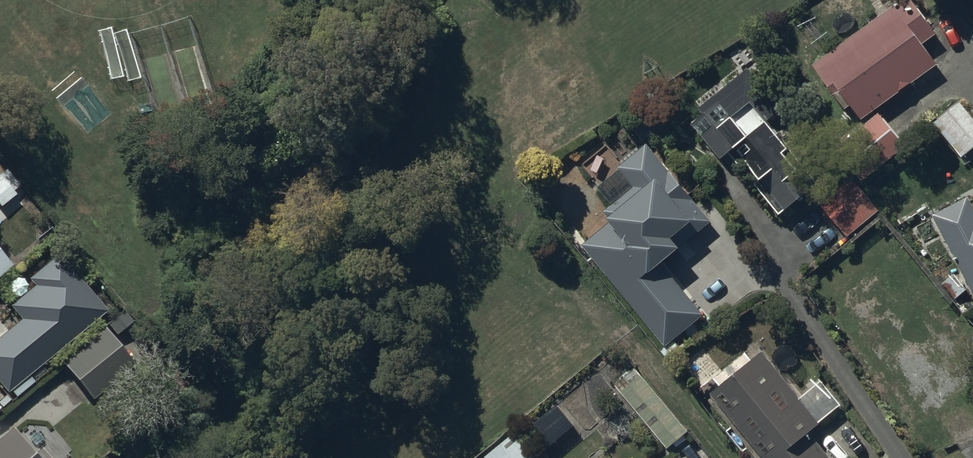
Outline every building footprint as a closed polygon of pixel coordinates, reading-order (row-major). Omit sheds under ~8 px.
[(812,70),(844,114),(849,111),(859,125),(937,69),(922,49),(937,39),(909,0),(892,12),(884,0),(875,0),(858,12),(869,28),(812,70)] [(703,118),(691,128),(721,165),(728,159),(739,172),(745,167),(756,187),(753,190),(779,221),(786,215),(787,217),(822,188),(768,125),(783,112),(741,63),(696,102),(703,110),(699,113),(703,118)] [(931,121),(959,156),(972,144),(972,118),(958,99),(931,121)] [(907,149),(879,115),(832,153),(860,188),(907,149)] [(581,250),(664,351),(702,320),(662,271),(679,258),(676,255),(710,227),(647,149),(617,173),(633,192),(602,217),(609,225),(605,228),(607,229),(581,250)] [(0,177),(0,210),(2,213),(25,195),(6,172),(0,177)] [(846,177),(815,205),(841,235),(873,207),(846,177)] [(972,300),(972,215),(966,202),(931,220),(972,300)] [(16,268),(0,249),(0,282),(16,268)] [(7,396),(10,394),(17,402),(36,386),(29,378),(108,315),(60,257),(29,283),(35,290),(10,310),(21,324),(0,341),(0,387),(7,396)] [(106,333),(63,368),(89,400),(132,365),(106,333)] [(710,397),(758,457),(825,457),(809,438),(820,429),(819,428),(841,411),(820,384),(798,402),(762,356),(751,365),(745,357),(712,383),(718,391),(710,397)] [(614,389),(667,453),(688,436),(635,372),(614,389)] [(43,444),(37,447),(15,421),(0,433),(0,457),(55,457),(43,444)] [(516,434),(487,457),(535,457),(516,434)]
